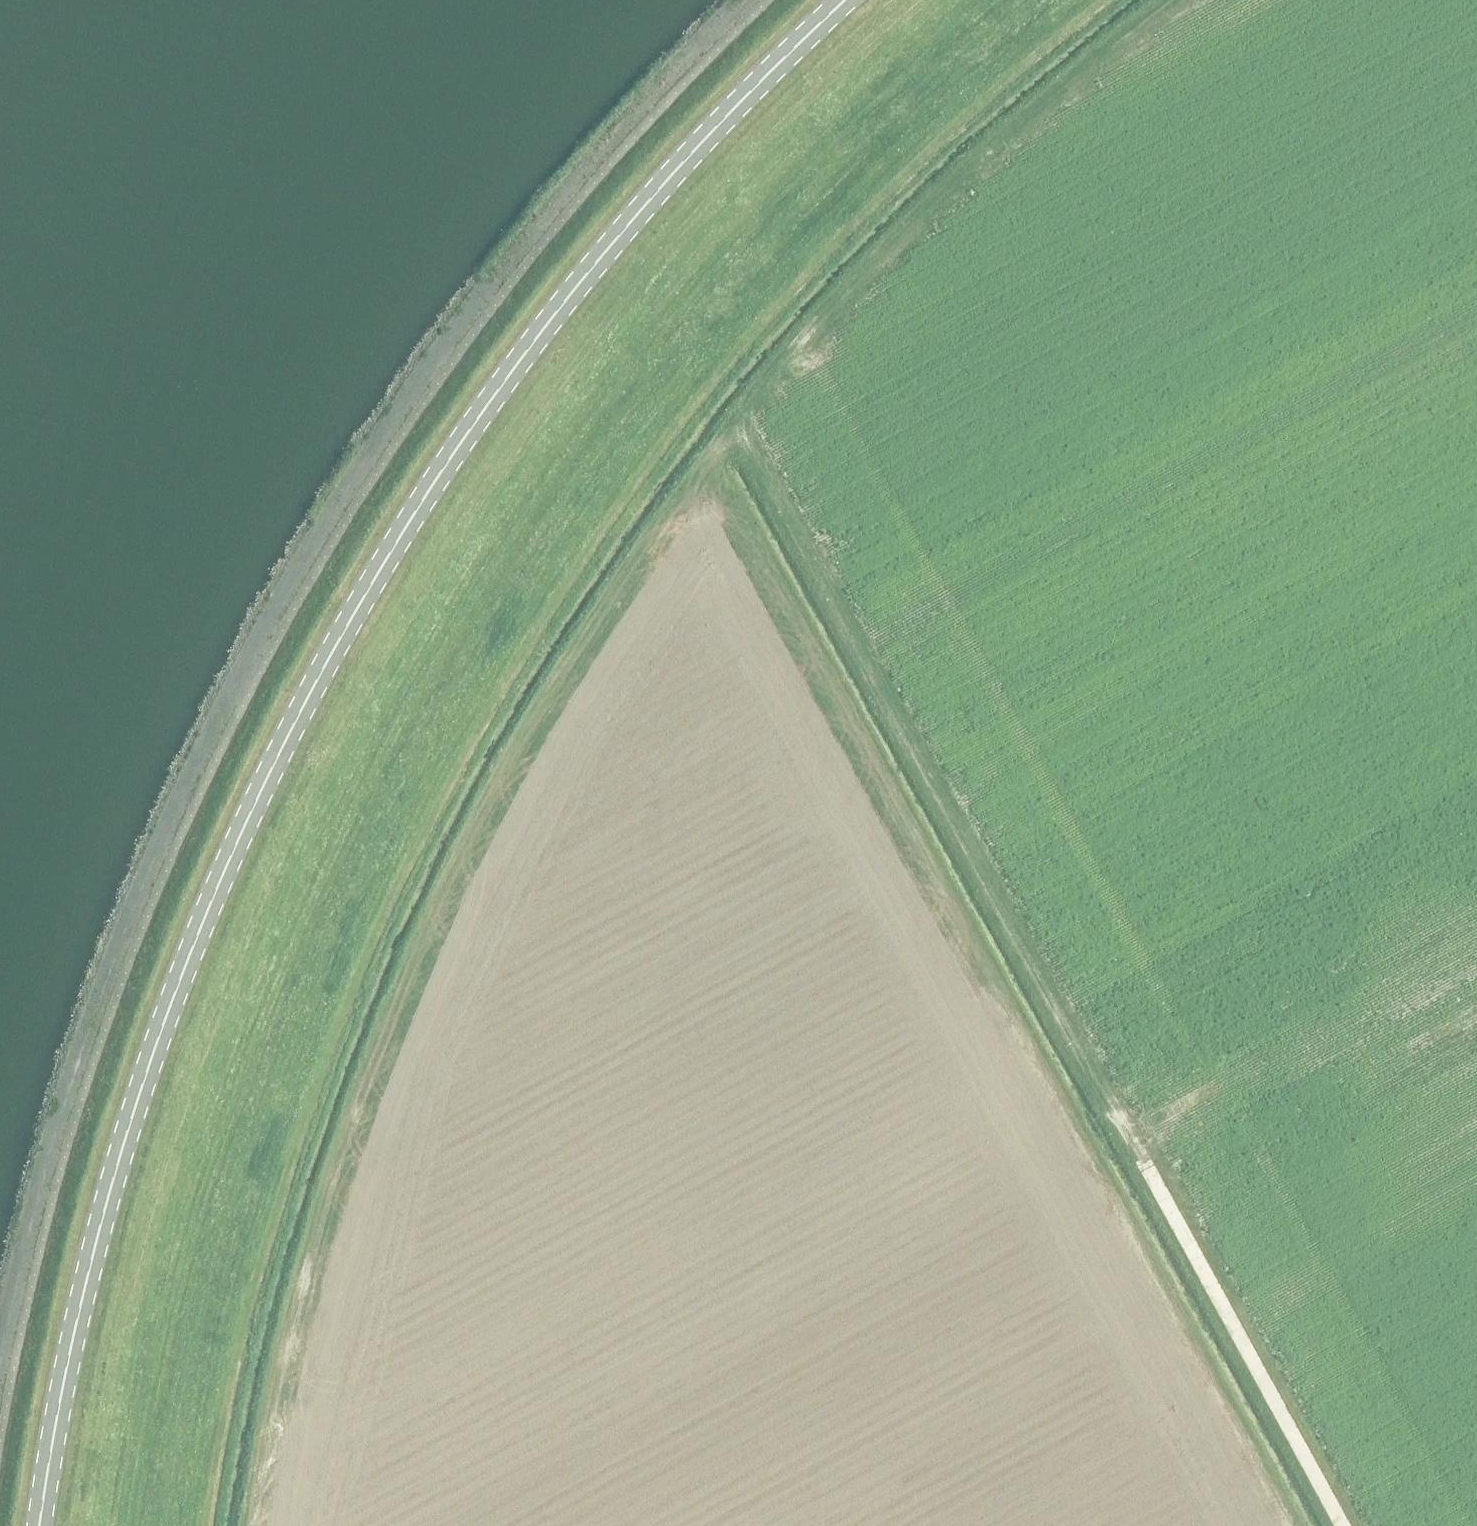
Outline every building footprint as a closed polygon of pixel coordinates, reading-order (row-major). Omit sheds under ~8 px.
[(1087,1226),(1098,1212),(1088,1204),(1078,1218),(1087,1226)]
